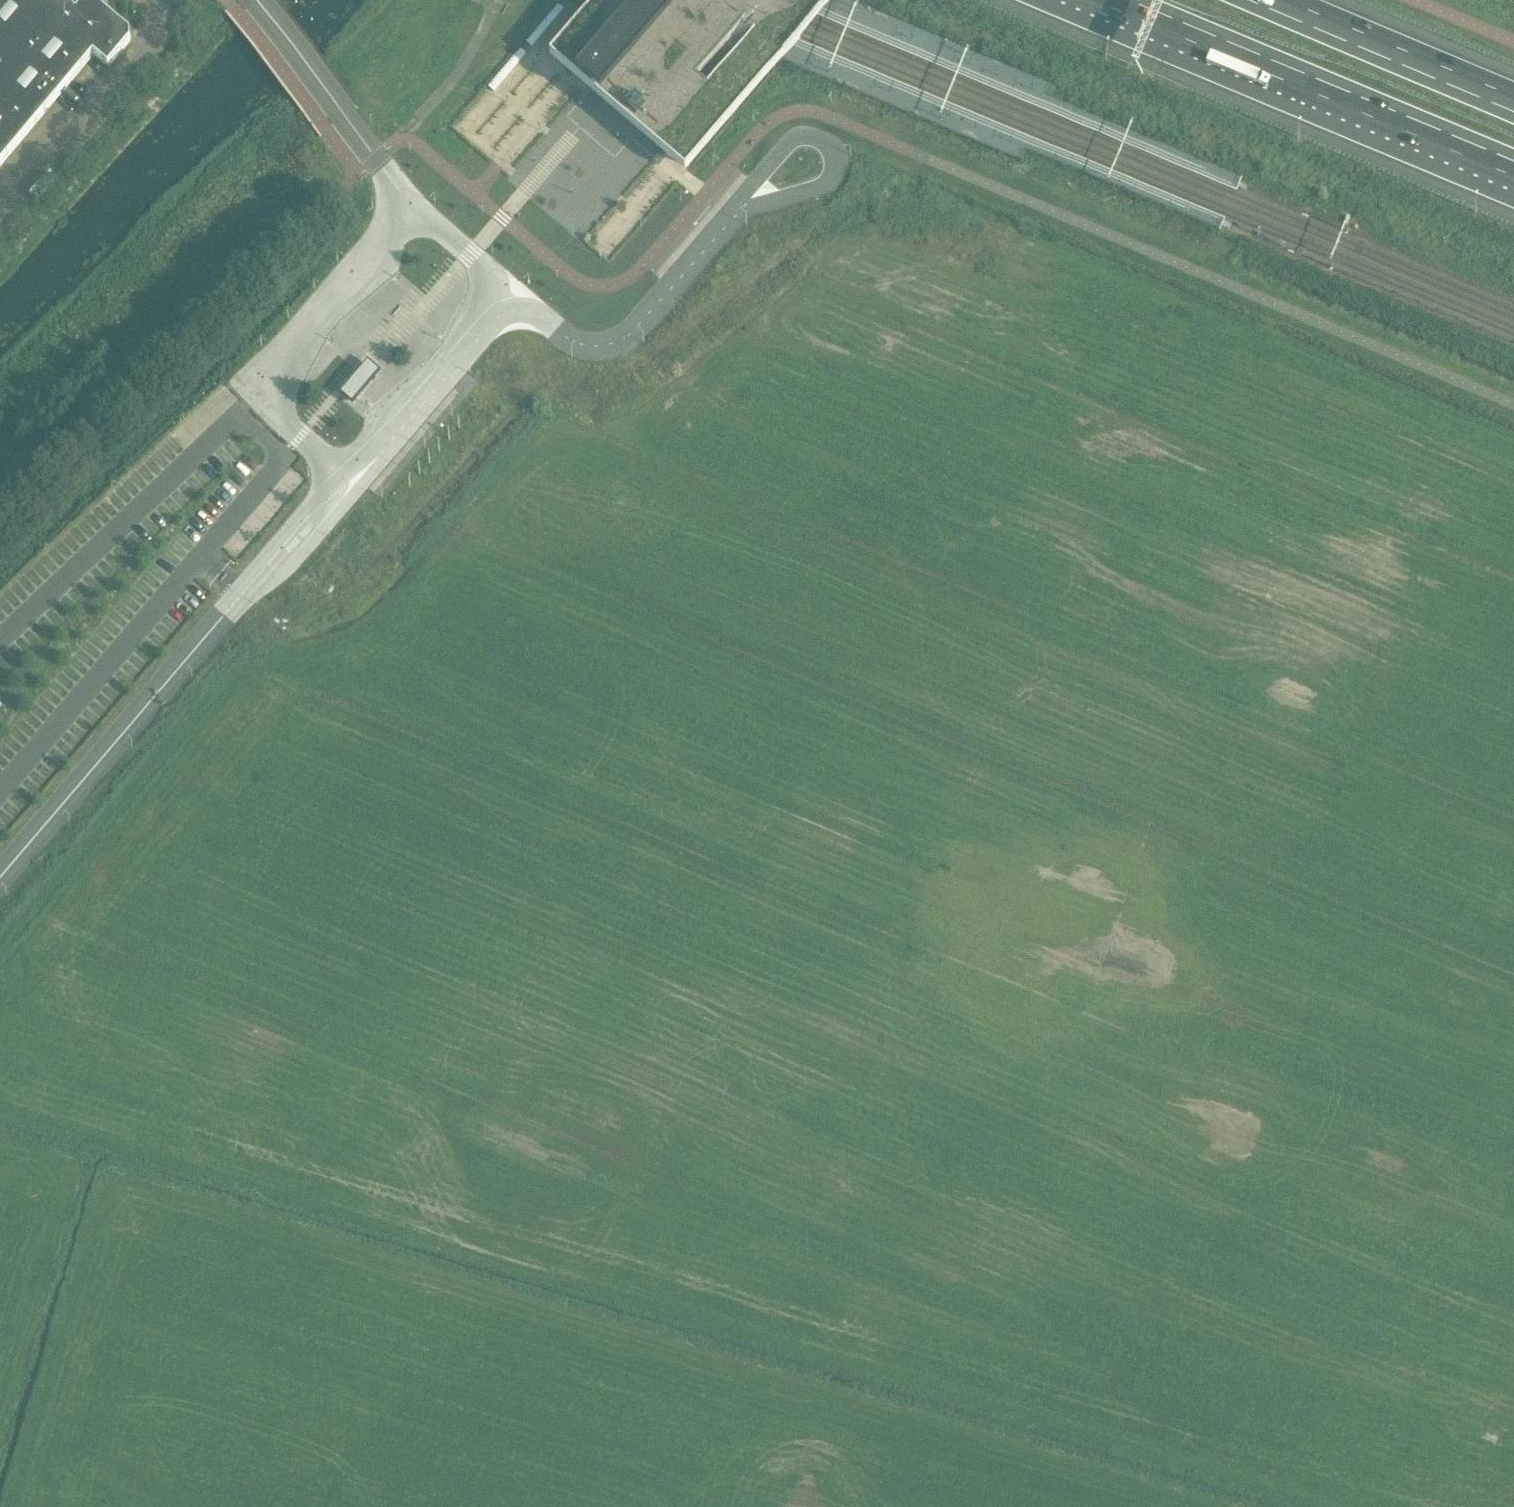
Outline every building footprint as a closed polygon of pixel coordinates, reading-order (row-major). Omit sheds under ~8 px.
[(93,56),(108,68),(130,42),(130,34),(107,15),(89,0),(88,0),(80,10),(82,11),(79,15),(78,16),(77,15),(76,14),(75,13),(59,0),(0,0),(0,167),(93,56)] [(577,84),(589,94),(602,105),(686,6),(691,0),(648,0),(577,84)] [(381,372),(369,362),(343,392),(344,392),(355,402),(381,372)]
